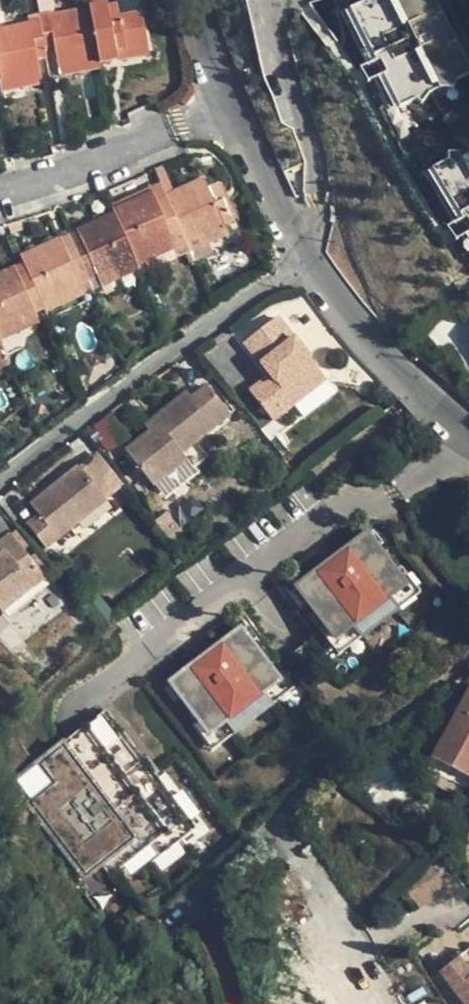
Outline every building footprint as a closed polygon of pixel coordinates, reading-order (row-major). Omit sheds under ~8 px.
[(118,3),(120,17),(142,14),(139,0),(117,0),(118,3)] [(347,6),(399,105),(415,97),(422,103),(429,90),(441,86),(454,87),(456,80),(468,75),(468,63),(436,0),(363,0),(347,6)] [(120,17),(118,3),(107,5),(106,2),(88,6),(89,9),(98,60),(99,65),(118,62),(116,53),(148,47),(142,14),(120,17)] [(38,15),(39,19),(42,35),(52,34),(54,47),(58,68),(98,60),(89,9),(50,16),(50,13),(38,15)] [(0,29),(0,83),(40,75),(36,55),(34,42),(43,40),(42,35),(39,19),(27,21),(28,24),(0,29)] [(45,49),(54,47),(52,34),(42,35),(43,40),(45,49)] [(45,53),(45,49),(43,40),(34,42),(36,55),(45,53)] [(150,56),(148,47),(116,53),(118,62),(150,56)] [(100,69),(99,65),(98,60),(58,68),(60,77),(100,69)] [(40,75),(0,83),(0,91),(0,93),(42,85),(40,75)] [(430,169),(468,234),(468,145),(460,149),(449,150),(448,159),(430,169)] [(154,170),(165,196),(173,192),(163,167),(154,170)] [(204,179),(173,192),(165,196),(169,205),(182,236),(185,243),(225,226),(234,223),(217,184),(208,188),(204,179)] [(134,257),(173,240),(182,236),(169,205),(160,209),(156,199),(153,192),(113,209),(115,214),(134,257)] [(165,196),(156,199),(160,209),(169,205),(165,196)] [(115,214),(77,231),(80,241),(73,244),(88,282),(98,277),(136,261),(134,257),(115,214)] [(229,236),(225,226),(185,243),(189,253),(194,251),(229,236)] [(69,235),(73,244),(80,241),(77,231),(69,235)] [(69,235),(60,238),(64,248),(73,244),(69,235)] [(177,258),(184,255),(189,253),(185,243),(182,236),(173,240),(177,250),(174,251),(177,258)] [(27,272),(41,303),(79,286),(88,282),(73,244),(64,248),(60,238),(20,256),(23,263),(27,272)] [(138,267),(155,259),(174,251),(177,250),(173,240),(134,257),(136,261),(138,267)] [(198,260),(194,251),(189,253),(184,255),(189,264),(198,260)] [(138,267),(140,271),(141,274),(158,266),(155,259),(138,267)] [(102,287),(140,271),(138,267),(136,261),(98,277),(102,287)] [(23,263),(14,267),(18,276),(27,272),(23,263)] [(35,315),(44,311),(41,303),(27,272),(18,276),(14,267),(0,273),(0,330),(35,315)] [(83,296),(79,286),(41,303),(44,311),(45,313),(83,296)] [(35,315),(0,330),(0,340),(1,342),(39,325),(35,315)] [(276,318),(243,343),(268,377),(247,392),(270,422),(290,407),(324,382),(276,318)] [(7,355),(0,358),(0,370),(11,365),(7,355)] [(324,382),(290,407),(299,419),(333,394),(324,382)] [(148,434),(125,451),(151,485),(184,459),(180,454),(228,415),(206,388),(190,400),(185,394),(152,420),(157,427),(148,434)] [(108,417),(94,424),(107,449),(122,441),(108,417)] [(152,420),(143,427),(148,434),(157,427),(152,420)] [(79,469),(31,507),(40,519),(29,527),(48,550),(106,503),(79,469)] [(366,531),(292,581),(335,645),(396,603),(375,572),(388,564),(366,531)] [(4,615),(46,582),(12,540),(0,550),(0,609),(4,615)] [(167,675),(209,740),(265,704),(258,693),(279,679),(243,625),(167,675)] [(430,760),(468,781),(468,688),(430,760)] [(100,713),(87,724),(107,749),(120,738),(100,713)] [(468,789),(468,781),(430,760),(424,769),(467,792),(468,789)] [(423,866),(399,892),(414,909),(440,888),(423,866)] [(457,960),(468,974),(468,954),(467,951),(457,960)] [(457,960),(439,974),(462,1003),(468,1003),(468,974),(457,960)]
